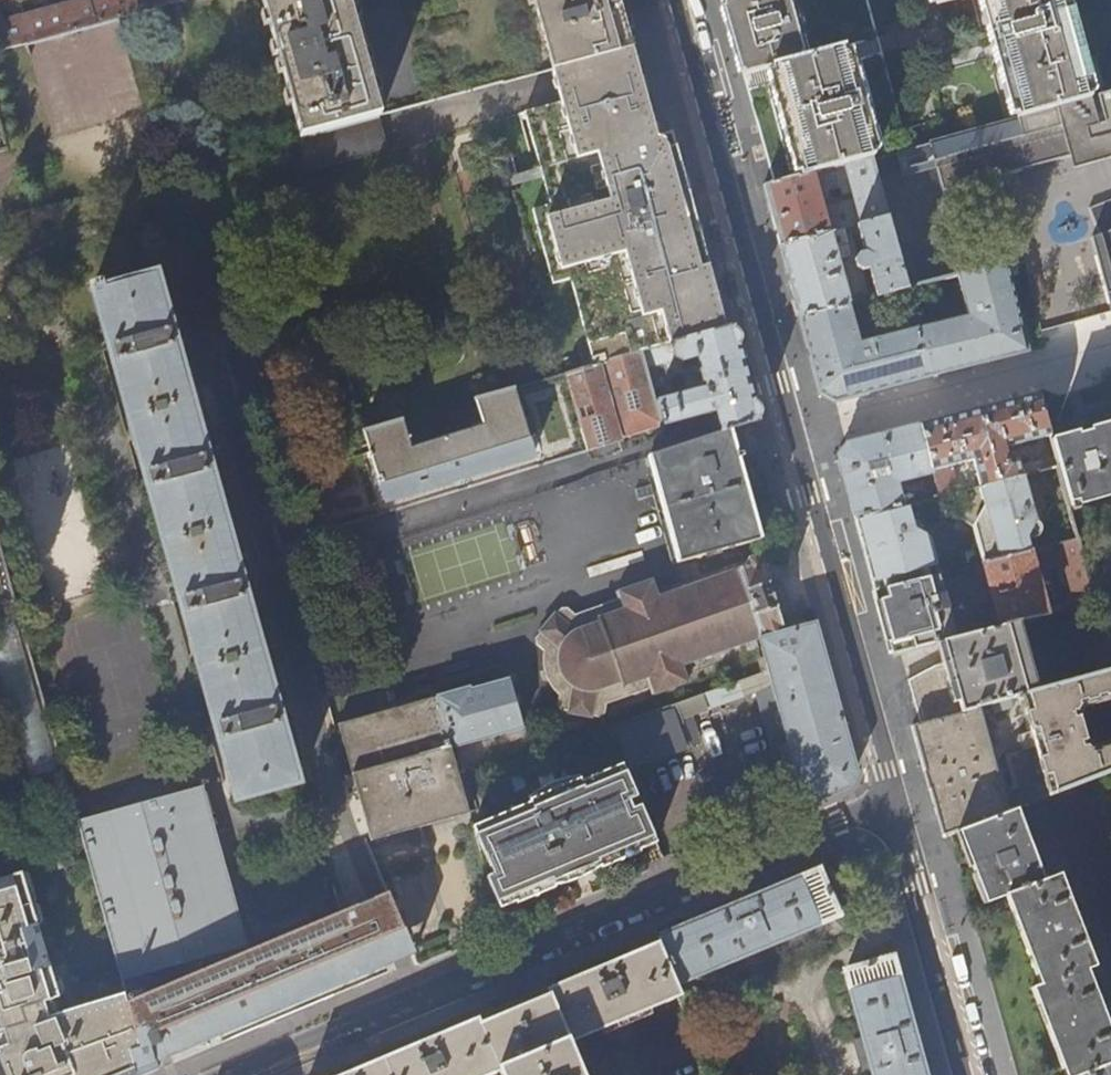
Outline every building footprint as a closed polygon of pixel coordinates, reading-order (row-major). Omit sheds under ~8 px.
[(176,0),(68,0),(5,16),(1,0),(0,0),(0,48),(176,0)] [(300,137),(381,116),(348,0),(262,0),(300,137)] [(552,70),(632,49),(622,13),(618,0),(532,0),(552,70)] [(723,2),(735,44),(743,75),(771,68),(775,84),(747,89),(752,107),(765,153),(774,183),(830,167),(843,164),(868,157),(906,146),(882,53),(849,63),(844,48),(878,38),(867,0),(728,0),(723,2)] [(1016,117),(1090,97),(1065,0),(987,0),(1016,117)] [(521,111),(640,79),(636,65),(632,49),(552,70),(513,81),(521,111)] [(696,222),(685,183),(674,144),(666,117),(651,121),(645,97),(640,79),(521,111),(545,196),(526,201),(547,275),(565,270),(591,366),(596,365),(641,352),(668,345),(694,337),(725,328),(712,281),(696,222)] [(1090,97),(1016,117),(911,145),(917,169),(952,159),(960,190),(1110,148),(1110,91),(1090,97)] [(405,109),(381,116),(300,137),(296,138),(305,170),(414,141),(405,109)] [(886,217),(868,157),(843,164),(852,198),(820,206),(814,185),(834,180),(830,167),(774,183),(763,186),(773,220),(780,245),(841,229),(854,225),(886,217)] [(1100,205),(1108,233),(1100,235),(1110,275),(1110,202),(1100,205)] [(907,289),(886,217),(854,225),(860,254),(854,256),(850,261),(852,268),(858,270),(867,268),(874,297),(890,293),(907,289)] [(845,243),(841,229),(780,245),(791,286),(799,317),(847,304),(831,247),(845,243)] [(965,317),(918,328),(932,376),(961,368),(993,360),(1027,351),(1005,263),(956,276),(965,317)] [(158,271),(92,289),(232,802),(298,784),(158,271)] [(911,304),(907,289),(890,293),(893,307),(911,304)] [(851,319),(847,304),(799,317),(816,377),(820,393),(827,396),(835,401),(932,376),(918,328),(857,344),(855,332),(863,330),(861,318),(851,319)] [(706,384),(706,387),(655,403),(661,427),(662,428),(672,425),(714,413),(717,423),(757,411),(739,346),(733,326),(725,328),(694,337),(668,345),(672,359),(682,362),(696,357),(698,364),(700,365),(698,371),(701,382),(706,384)] [(668,345),(641,352),(650,388),(659,385),(655,369),(667,366),(672,359),(668,345)] [(596,365),(618,439),(625,437),(661,427),(655,403),(650,388),(641,352),(596,365)] [(618,439),(596,365),(591,366),(564,374),(586,451),(610,443),(618,441),(618,439)] [(365,431),(384,499),(460,476),(531,455),(528,443),(513,387),(477,398),(484,424),(411,446),(404,420),(365,431)] [(1007,460),(1004,448),(1050,436),(1039,394),(975,410),(920,425),(933,473),(939,497),(953,494),(946,464),(971,458),(979,487),(1023,476),(1059,467),(1053,447),(1040,461),(1020,467),(1017,457),(1007,460)] [(759,421),(757,411),(717,423),(720,433),(686,444),(649,456),(647,456),(676,563),(758,540),(736,461),(743,459),(741,455),(735,455),(728,431),(759,421)] [(1103,426),(1051,441),(1053,447),(1059,467),(1070,508),(1110,496),(1110,424),(1103,426)] [(933,473),(920,425),(881,435),(847,443),(838,458),(846,488),(855,519),(903,506),(898,482),(933,473)] [(1035,522),(1023,476),(979,487),(978,487),(985,512),(1004,508),(1011,532),(976,541),(982,563),(1029,552),(1025,536),(1028,539),(1033,539),(1037,538),(1038,536),(1040,533),(1039,528),(1037,526),(1034,524),(1030,524),(1030,523),(1035,522)] [(938,574),(929,539),(918,542),(916,535),(919,530),(918,525),(915,522),(911,520),(908,520),(904,506),(903,506),(855,519),(861,540),(867,544),(871,543),(875,555),(870,556),(867,562),(875,591),(938,574)] [(1078,540),(1053,546),(1072,608),(1095,602),(1078,540)] [(1047,615),(1029,552),(982,563),(995,612),(1000,627),(1016,622),(1047,615)] [(758,640),(783,632),(769,591),(759,563),(756,560),(750,562),(747,568),(684,589),(658,598),(652,581),(616,593),(617,599),(614,600),(601,604),(601,605),(573,614),(566,607),(560,608),(553,615),(552,615),(540,628),(537,632),(539,634),(533,639),(534,645),(541,652),(541,655),(541,665),(543,675),(548,684),(554,692),(558,695),(556,704),(560,710),(567,711),(567,712),(590,717),(590,716),(596,717),(601,713),(603,704),(647,689),(650,696),(686,684),(682,672),(694,668),(695,664),(695,662),(758,640)] [(955,638),(938,574),(875,591),(883,619),(892,654),(941,642),(955,638)] [(814,621),(783,632),(758,640),(796,778),(769,786),(777,816),(848,786),(855,771),(840,716),(814,621)] [(1036,692),(1016,622),(1000,627),(955,638),(941,642),(947,662),(932,665),(908,680),(911,690),(920,724),(981,707),(994,703),(1010,699),(1021,696),(1036,692)] [(1036,692),(1021,696),(1031,730),(1019,734),(1023,749),(1004,754),(1012,785),(1010,792),(1004,794),(981,707),(920,724),(912,726),(924,770),(938,820),(942,837),(959,830),(1016,808),(1110,770),(1110,671),(1036,692)] [(437,696),(451,747),(521,728),(508,680),(469,690),(468,688),(437,696)] [(451,747),(437,696),(337,722),(366,839),(469,812),(451,747)] [(1012,707),(1010,699),(994,703),(996,711),(1012,707)] [(617,733),(629,768),(685,749),(673,714),(617,733)] [(598,861),(638,845),(641,852),(649,849),(656,846),(639,808),(632,811),(628,802),(635,798),(621,766),(579,782),(578,780),(531,799),(531,802),(471,827),(485,876),(499,911),(516,905),(513,898),(552,882),(552,883),(576,873),(599,864),(598,861)] [(124,1003),(246,954),(202,790),(76,824),(122,994),(124,1003)] [(1016,808),(959,830),(967,853),(986,902),(1007,896),(1041,985),(1033,988),(1066,1074),(1110,1074),(1110,1028),(1109,1021),(1110,1020),(1110,1003),(1103,1006),(1088,968),(1095,966),(1082,928),(1091,924),(1085,911),(1076,914),(1061,875),(1045,882),(1016,808)] [(136,1047),(124,1003),(122,994),(46,1017),(42,1002),(57,998),(20,872),(0,878),(0,1074),(136,1074),(128,1050),(136,1047)] [(657,938),(658,942),(676,985),(740,957),(743,965),(757,955),(756,950),(818,924),(817,920),(834,913),(817,872),(773,890),(704,919),(657,938)] [(124,1003),(136,1047),(128,1050),(136,1074),(145,1074),(157,1070),(155,1062),(264,1016),(375,969),(405,956),(414,953),(390,895),(380,898),(246,954),(124,1003)] [(676,985),(658,942),(626,956),(564,981),(536,993),(489,1013),(341,1074),(495,1074),(499,1073),(500,1074),(583,1074),(569,1044),(681,997),(676,985)] [(912,1035),(896,978),(893,979),(887,960),(845,972),(868,1055),(863,1056),(865,1073),(873,1072),(873,1074),(923,1074),(912,1035)]
